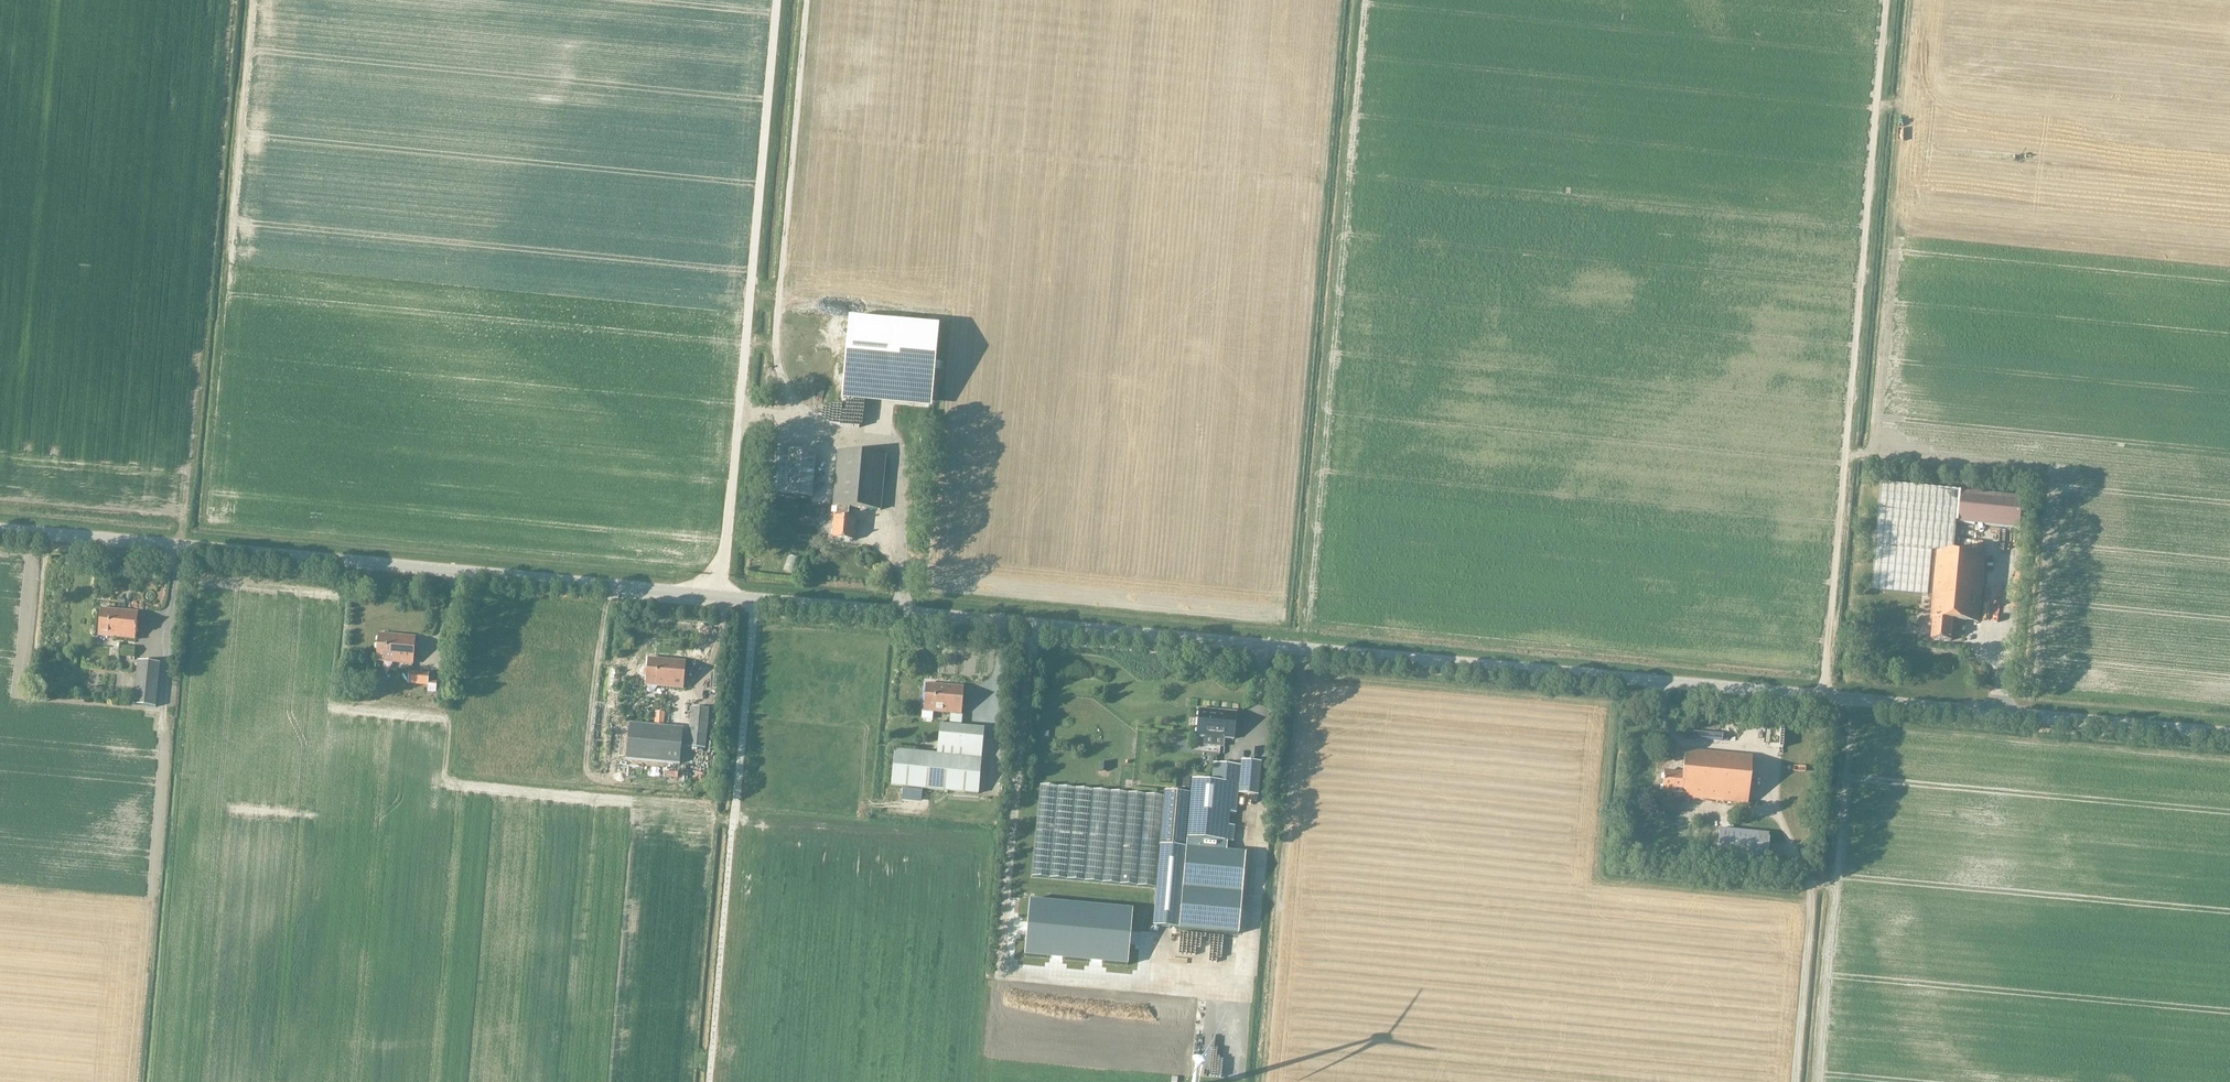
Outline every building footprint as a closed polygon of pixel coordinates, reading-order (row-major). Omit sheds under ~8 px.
[(842,386),(932,394),(938,327),(848,319),(842,386)] [(768,494),(813,498),(817,452),(772,448),(768,494)] [(850,507),(882,510),(887,455),(838,451),(833,506),(838,506),(837,517),(836,517),(834,540),(853,541),(855,519),(849,518),(850,507)] [(1958,523),(2024,528),(2027,498),(1882,485),(1873,590),(1934,596),(1932,619),(1934,619),(1933,639),(1952,641),(1954,620),(1979,622),(1985,554),(1954,552),(1956,522),(1959,522),(1958,523)] [(830,495),(813,493),(813,498),(812,504),(829,505),(830,495)] [(805,515),(814,516),(815,506),(806,505),(805,515)] [(101,609),(99,636),(136,639),(138,612),(101,609)] [(377,660),(415,663),(417,638),(379,634),(377,660)] [(134,655),(135,647),(121,646),(120,654),(134,655)] [(647,685),(685,688),(687,661),(650,658),(647,685)] [(156,708),(161,664),(138,661),(133,705),(156,708)] [(429,673),(411,671),(410,683),(428,685),(429,673)] [(963,715),(965,687),(927,684),(925,711),(951,713),(951,726),(941,725),(938,754),(895,750),(892,786),(979,794),(985,729),(961,727),(962,715),(963,715)] [(692,708),(688,747),(707,748),(710,709),(692,708)] [(1199,709),(1197,736),(1205,737),(1204,745),(1224,747),(1225,739),(1234,740),(1237,712),(1199,709)] [(630,724),(627,760),(681,764),(684,729),(664,727),(665,712),(655,712),(654,726),(630,724)] [(1679,798),(1748,804),(1752,756),(1686,750),(1684,773),(1664,772),(1663,793),(1679,795),(1679,798)] [(1240,935),(1246,852),(1228,851),(1226,851),(1227,841),(1233,841),(1235,826),(1228,826),(1229,813),(1236,813),(1238,793),(1239,794),(1260,795),(1262,762),(1242,760),(1241,765),(1240,783),(1212,781),(1191,779),(1190,794),(1165,791),(1164,797),(1040,785),(1033,877),(1157,888),(1160,846),(1187,849),(1180,930),(1240,935)] [(1214,763),(1212,781),(1240,783),(1241,765),(1214,763)] [(1718,856),(1767,861),(1770,833),(1720,828),(1718,856)] [(1157,888),(1153,927),(1180,930),(1187,849),(1160,846),(1157,888)] [(1249,864),(1248,875),(1257,876),(1259,865),(1249,864)] [(1129,965),(1133,910),(1029,901),(1024,956),(1129,965)] [(1193,942),(1193,931),(1179,931),(1179,952),(1188,952),(1188,942),(1193,942)]
